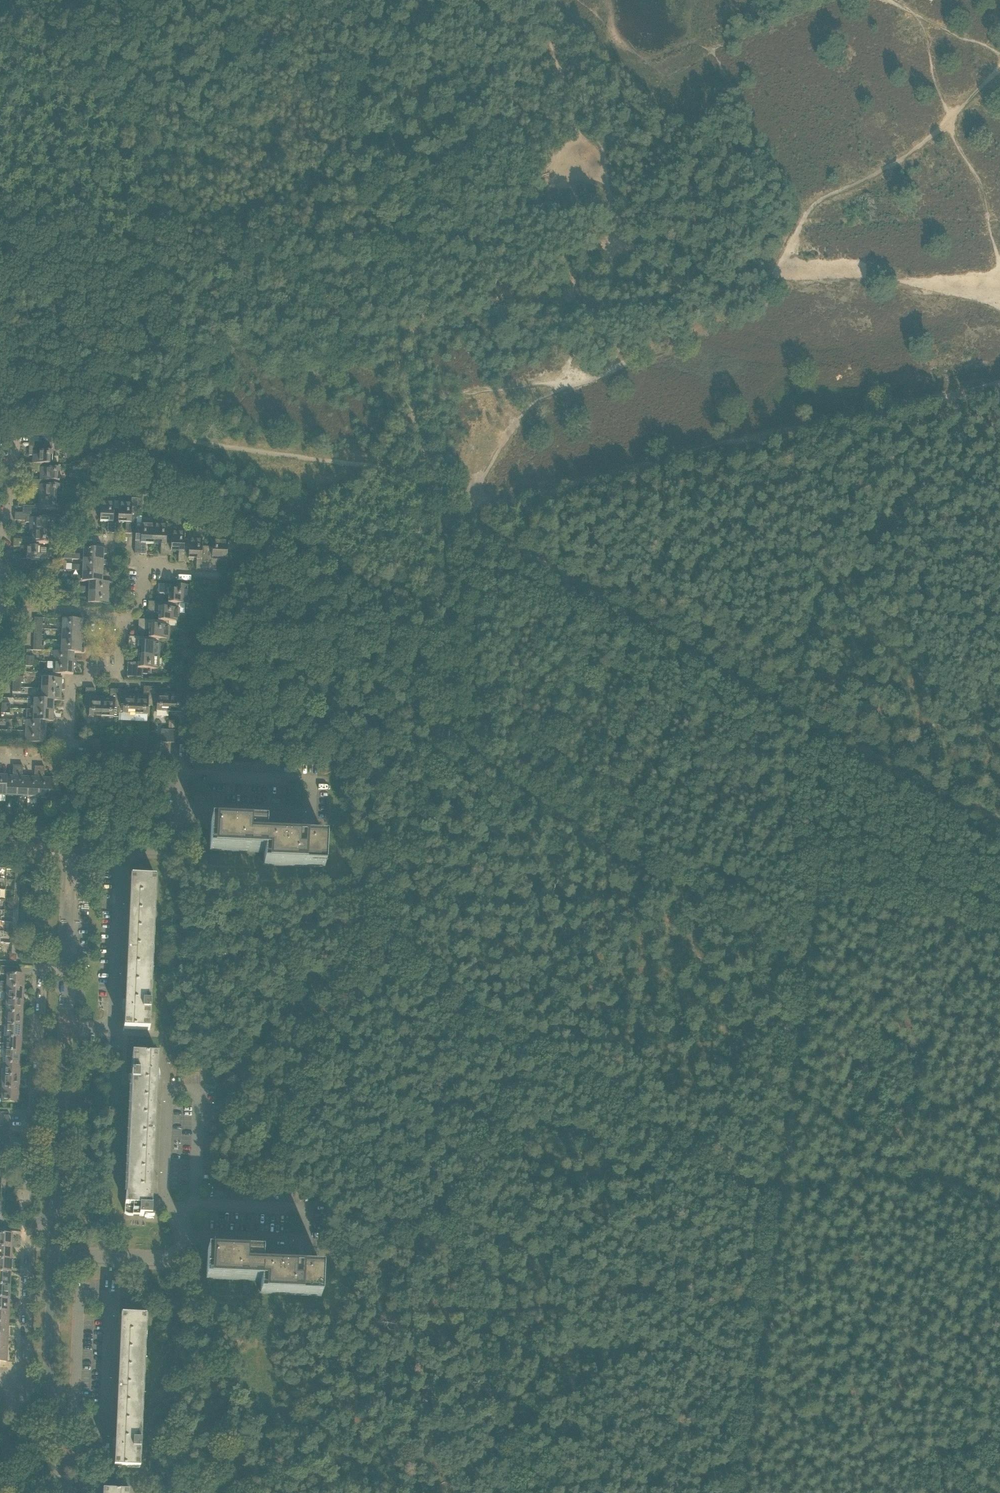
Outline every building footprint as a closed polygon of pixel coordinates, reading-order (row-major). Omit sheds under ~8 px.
[(51,464),(51,465),(52,465),(53,452),(43,451),(44,436),(29,435),(28,456),(33,456),(33,463),(51,464)] [(33,463),(25,463),(25,470),(36,471),(36,473),(40,473),(40,480),(40,481),(50,481),(59,482),(60,469),(51,468),(51,465),(51,464),(33,463)] [(40,481),(40,480),(24,480),(24,487),(35,488),(35,490),(39,490),(39,497),(58,498),(59,482),(50,481),(40,481)] [(23,506),(23,513),(41,514),(41,515),(49,515),(49,510),(58,511),(58,498),(39,497),(39,505),(34,505),(34,506),(23,506)] [(119,502),(118,509),(119,509),(118,523),(126,523),(125,533),(135,534),(136,534),(136,524),(137,510),(137,499),(132,498),(132,502),(119,502)] [(119,509),(118,509),(113,509),(114,501),(101,501),(100,522),(108,522),(107,533),(118,533),(118,523),(119,509)] [(23,513),(15,513),(14,520),(25,521),(25,523),(30,523),(30,530),(49,531),(49,519),(48,519),(49,515),(41,515),(41,514),(23,513)] [(136,534),(135,534),(134,554),(145,554),(146,544),(153,544),(154,523),(141,523),(141,524),(136,524),(136,534)] [(167,524),(154,523),(153,544),(161,544),(160,555),(171,555),(171,551),(172,532),(171,532),(166,532),(167,524)] [(49,531),(30,530),(29,538),(25,538),(25,540),(13,539),(13,547),(21,547),(39,548),(39,547),(39,544),(48,544),(49,531)] [(171,530),(171,532),(172,532),(171,551),(179,552),(178,562),(189,563),(189,559),(189,539),(184,539),(185,531),(171,530)] [(189,538),(189,539),(189,559),(196,559),(196,570),(206,570),(207,546),(202,546),(202,538),(189,538)] [(207,546),(206,570),(216,571),(217,560),(227,560),(228,540),(213,539),(212,547),(207,546)] [(21,547),(20,554),(16,554),(16,556),(11,556),(8,550),(2,554),(7,563),(10,564),(16,576),(23,576),(24,564),(30,565),(30,560),(39,560),(40,548),(39,547),(39,548),(21,547)] [(103,561),(103,560),(103,554),(106,554),(107,549),(83,548),(83,555),(81,555),(81,554),(72,554),(72,559),(83,560),(103,561)] [(103,561),(83,560),(83,566),(80,566),(80,565),(72,565),(72,570),(83,570),(103,571),(103,565),(106,565),(106,560),(103,560),(103,561)] [(103,571),(83,570),(82,577),(80,577),(80,576),(72,576),(71,581),(89,582),(89,581),(102,582),(102,576),(105,576),(106,571),(103,571)] [(89,581),(89,582),(89,588),(86,588),(86,587),(78,587),(78,592),(88,592),(109,593),(109,587),(112,587),(112,582),(102,582),(89,581)] [(190,585),(158,584),(158,595),(168,595),(168,602),(168,603),(178,603),(189,604),(190,585)] [(88,592),(88,599),(86,599),(86,598),(77,597),(77,603),(108,604),(108,598),(111,598),(112,593),(109,593),(88,592)] [(168,603),(168,602),(148,602),(148,612),(158,613),(158,620),(169,621),(179,621),(179,608),(178,608),(178,603),(168,603)] [(34,618),(34,629),(42,629),(43,619),(34,618)] [(59,630),(82,631),(85,631),(85,627),(82,627),(82,620),(59,619),(59,623),(62,623),(62,630),(59,630)] [(158,620),(138,619),(138,630),(149,630),(148,638),(159,638),(159,639),(169,639),(170,626),(168,626),(169,621),(158,620)] [(34,629),(33,640),(42,640),(42,629),(34,629)] [(58,640),(58,641),(81,642),(84,642),(85,637),(82,637),(82,631),(59,630),(59,634),(62,634),(61,641),(58,640)] [(148,638),(129,637),(128,647),(139,648),(138,655),(159,656),(160,644),(158,644),(159,639),(159,638),(148,638)] [(42,640),(33,640),(33,650),(41,651),(42,640)] [(81,642),(58,641),(58,645),(61,645),(61,651),(84,653),(84,648),(81,648),(81,642)] [(84,653),(61,651),(51,651),(51,656),(54,656),(53,662),(77,663),(77,659),(74,659),(74,653),(84,653)] [(159,656),(138,655),(138,663),(127,663),(127,673),(151,674),(151,669),(159,669),(159,656)] [(77,663),(53,662),(53,669),(50,669),(50,673),(73,674),(73,668),(76,668),(77,663)] [(13,677),(12,688),(21,688),(21,683),(23,683),(23,677),(13,677)] [(38,689),(61,690),(64,690),(64,685),(62,685),(62,679),(39,678),(38,682),(41,682),(41,688),(38,688),(38,689)] [(136,695),(135,714),(147,715),(148,706),(152,706),(153,702),(152,702),(153,687),(144,687),(143,695),(136,695)] [(162,688),(153,687),(152,702),(153,702),(157,702),(156,711),(169,712),(170,692),(162,692),(162,688)] [(101,717),(102,698),(94,697),(95,689),(85,688),(84,707),(89,707),(89,716),(101,717)] [(177,693),(170,692),(169,712),(186,712),(187,689),(177,688),(177,693)] [(31,699),(54,700),(64,701),(64,696),(61,696),(61,690),(38,689),(38,692),(41,692),(41,699),(31,699)] [(102,698),(101,717),(118,718),(118,713),(118,708),(119,708),(119,705),(118,705),(119,690),(110,689),(110,698),(102,698)] [(128,690),(119,690),(118,705),(119,705),(119,708),(118,708),(118,713),(135,714),(136,695),(128,695),(128,690)] [(30,709),(30,710),(56,711),(56,707),(53,706),(54,700),(31,699),(31,703),(34,703),(33,710),(30,709)] [(56,711),(30,710),(30,714),(33,714),(33,720),(23,720),(56,722),(56,717),(53,717),(53,711),(56,711)] [(56,722),(23,720),(23,724),(26,724),(25,731),(48,732),(49,728),(46,728),(46,722),(56,722)] [(48,732),(25,731),(25,738),(22,738),(22,742),(45,743),(45,737),(48,737),(48,732)] [(13,778),(6,778),(6,796),(16,797),(18,765),(13,765),(12,776),(13,776),(13,778)] [(23,766),(18,765),(16,797),(27,797),(28,777),(22,776),(22,774),(23,766)] [(28,777),(27,797),(38,797),(39,766),(35,766),(34,775),(35,775),(34,777),(28,777)] [(44,767),(39,766),(38,797),(49,798),(49,778),(43,777),(44,775),(44,767)] [(49,778),(49,798),(60,798),(61,767),(56,767),(56,776),(56,778),(49,778)] [(265,838),(265,836),(266,826),(265,826),(244,825),(244,823),(245,823),(245,819),(244,819),(244,821),(226,820),(217,820),(217,822),(211,821),(209,849),(210,849),(264,852),(265,838)] [(265,838),(264,852),(263,864),(264,864),(324,867),(324,866),(325,866),(326,841),(325,841),(298,840),(298,838),(299,838),(299,834),(298,834),(298,836),(280,835),(271,835),(271,837),(265,836),(265,838)] [(150,1029),(149,1029),(156,879),(156,878),(130,877),(130,878),(134,878),(128,1001),(124,1001),(123,1029),(149,1030),(150,1029)] [(0,986),(0,987),(23,988),(23,975),(17,975),(17,967),(0,966),(0,972),(2,974),(8,975),(7,982),(0,982),(0,986)] [(0,987),(0,993),(7,993),(7,1000),(22,1001),(23,988),(0,987)] [(22,1013),(22,1001),(7,1000),(0,1000),(0,1013),(22,1013)] [(5,1025),(5,1026),(21,1026),(22,1013),(0,1013),(0,1025),(5,1025)] [(21,1039),(21,1026),(5,1026),(5,1033),(0,1033),(0,1038),(21,1039)] [(0,1038),(0,1043),(5,1044),(4,1051),(20,1052),(21,1039),(0,1038)] [(19,1064),(20,1052),(4,1051),(0,1051),(0,1063),(19,1064)] [(125,1195),(124,1213),(125,1214),(126,1214),(127,1215),(128,1215),(130,1215),(133,1215),(139,1216),(146,1216),(146,1217),(146,1218),(151,1218),(152,1205),(148,1205),(153,1082),(157,1082),(159,1054),(158,1054),(132,1053),(131,1074),(131,1075),(129,1075),(128,1081),(131,1081),(131,1085),(126,1195),(125,1195)] [(0,1063),(0,1076),(19,1077),(19,1064),(0,1063)] [(0,1076),(0,1089),(18,1090),(19,1077),(0,1076)] [(0,1089),(0,1094),(2,1094),(2,1102),(18,1103),(18,1090),(0,1089)] [(11,1247),(12,1234),(0,1234),(0,1247),(11,1247)] [(0,1247),(0,1259),(11,1260),(11,1247),(0,1247)] [(262,1266),(262,1265),(262,1254),(241,1253),(241,1251),(242,1247),(241,1247),(241,1249),(222,1248),(214,1248),(214,1250),(207,1249),(206,1277),(261,1280),(261,1266),(262,1266)] [(0,1259),(0,1272),(10,1273),(10,1268),(12,1268),(13,1260),(11,1260),(0,1259)] [(261,1266),(261,1280),(260,1292),(321,1295),(321,1294),(323,1269),(322,1269),(295,1268),(295,1266),(296,1266),(296,1262),(295,1262),(295,1264),(277,1263),(268,1263),(268,1265),(262,1265),(262,1266),(261,1266)] [(0,1272),(0,1285),(9,1285),(10,1273),(0,1272)] [(0,1285),(0,1297),(9,1298),(9,1285),(0,1285)] [(0,1297),(0,1310),(8,1311),(9,1298),(0,1297)] [(8,1323),(8,1311),(0,1310),(0,1323),(8,1323)] [(114,1453),(114,1467),(140,1468),(140,1467),(139,1467),(140,1449),(146,1317),(147,1317),(147,1316),(121,1315),(121,1316),(124,1316),(119,1439),(116,1439),(115,1439),(114,1453)]
